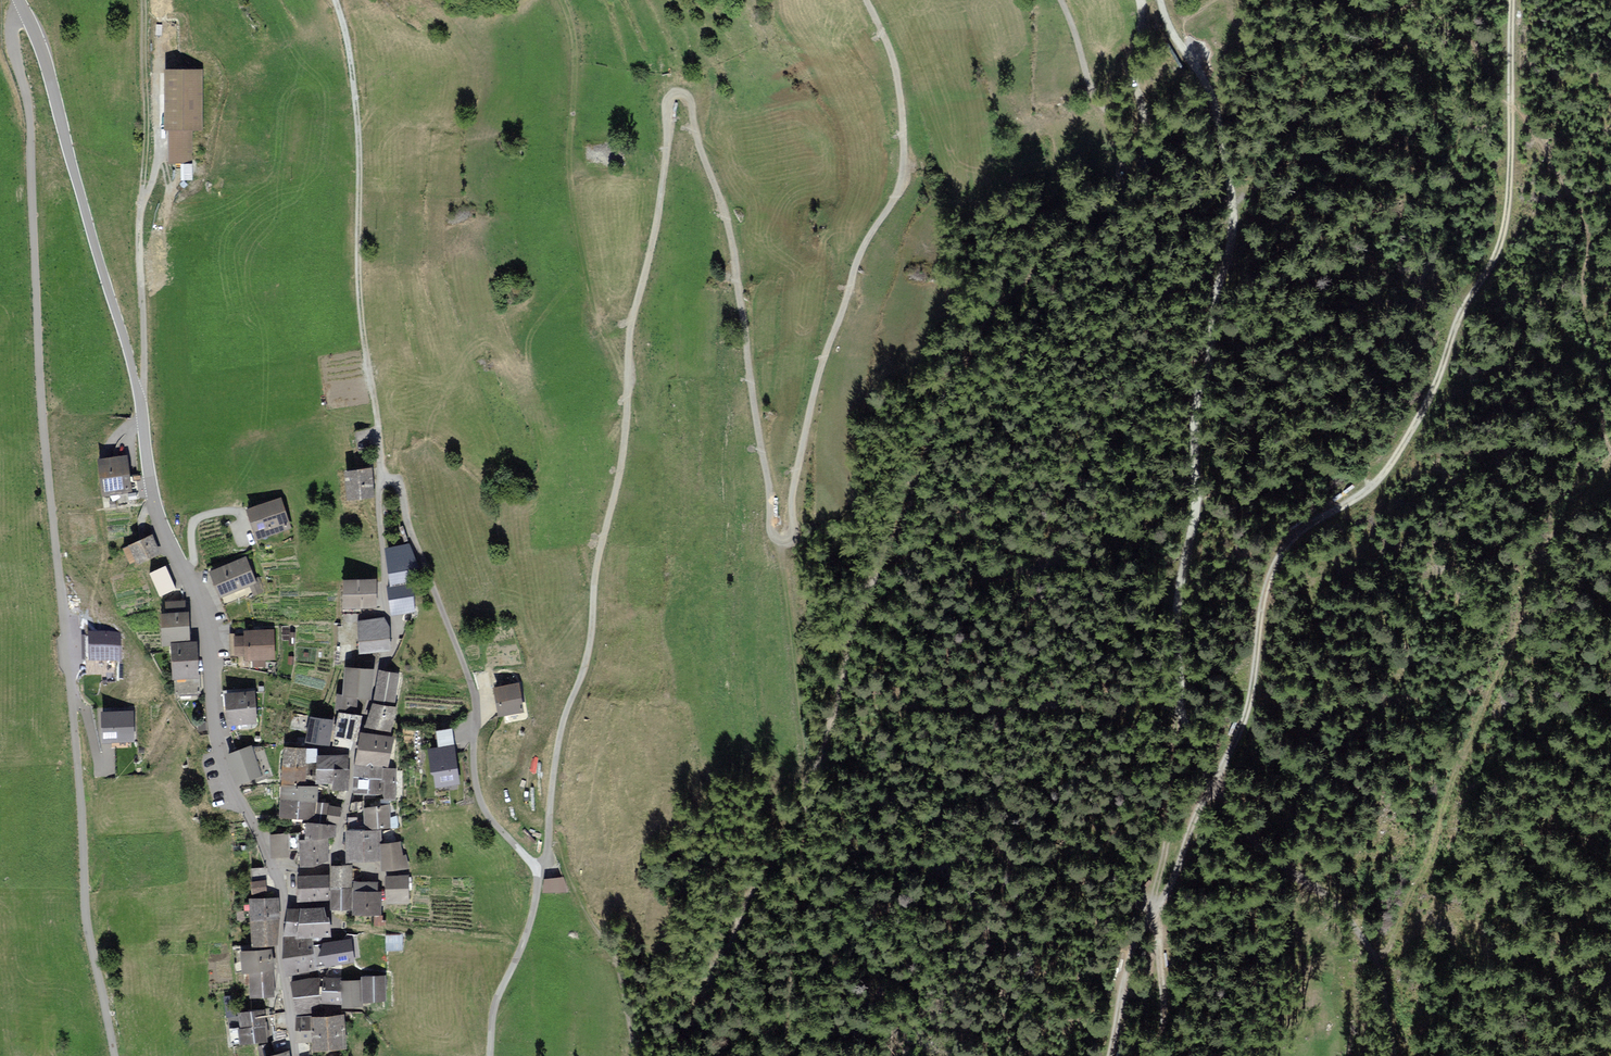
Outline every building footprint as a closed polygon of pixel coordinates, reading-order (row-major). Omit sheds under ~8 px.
[(202,72),(163,72),(163,133),(167,133),(167,164),(190,164),(190,133),(202,133),(202,72)] [(372,447),(369,429),(356,432),(359,449),(372,447)] [(129,490),(125,457),(100,460),(104,494),(129,490)] [(373,495),(370,470),(347,472),(349,497),(373,495)] [(289,527),(279,500),(249,510),(258,538),(289,527)] [(158,552),(150,536),(131,545),(139,562),(158,552)] [(391,582),(418,578),(407,545),(386,548),(391,582)] [(254,580),(245,558),(212,571),(217,583),(222,597),(225,603),(253,591),(255,595),(263,591),(258,579),(254,580)] [(174,588),(165,567),(152,573),(161,594),(174,588)] [(375,580),(344,580),(344,606),(375,606),(375,580)] [(413,610),(410,584),(389,586),(392,612),(413,610)] [(162,614),(164,643),(172,643),(189,642),(188,613),(184,613),(184,602),(167,603),(168,614),(162,614)] [(388,628),(383,619),(359,620),(361,651),(389,649),(388,628)] [(273,658),(272,630),(245,631),(246,636),(235,637),(236,655),(246,654),(246,659),(254,659),(254,665),(265,665),(264,659),(273,658)] [(118,634),(87,635),(88,662),(119,661),(118,634)] [(197,677),(196,642),(189,642),(172,643),(174,678),(175,678),(197,677)] [(373,670),(346,667),(343,694),(370,697),(373,670)] [(399,674),(380,671),(375,699),(394,702),(399,674)] [(201,677),(197,677),(175,678),(176,696),(202,695),(201,677)] [(518,683),(495,688),(500,716),(523,711),(518,683)] [(253,692),(227,694),(230,724),(256,722),(253,692)] [(361,699),(337,695),(335,709),(359,712),(361,699)] [(394,708),(373,703),(368,725),(389,730),(394,708)] [(133,740),(132,711),(102,712),(103,740),(133,740)] [(358,725),(360,717),(340,712),(335,735),(352,739),(356,724),(358,725)] [(332,721),(311,718),(308,741),(328,744),(332,721)] [(392,737),(360,734),(357,765),(389,768),(392,737)] [(458,783),(453,746),(429,750),(433,773),(434,773),(436,786),(458,783)] [(271,775),(262,748),(253,751),(252,747),(227,755),(237,782),(256,776),(257,780),(271,775)] [(284,747),(283,764),(306,766),(306,764),(306,762),(316,763),(316,755),(316,749),(284,747)] [(316,763),(315,781),(334,783),(335,768),(349,769),(349,757),(316,755),(316,763)] [(306,766),(283,764),(282,784),(305,785),(305,780),(306,766)] [(314,765),(306,764),(306,766),(305,780),(313,780),(314,765)] [(389,768),(357,765),(356,776),(386,779),(384,793),(384,797),(393,798),(396,769),(389,768)] [(334,788),(347,789),(349,769),(335,768),(334,783),(334,788)] [(356,776),(354,790),(384,793),(386,779),(356,776)] [(305,785),(282,784),(281,799),(315,801),(316,786),(305,785)] [(324,819),(325,802),(315,801),(281,799),(280,816),(314,818),(324,819)] [(340,808),(330,806),(327,820),(337,822),(340,808)] [(365,808),(366,829),(379,828),(397,827),(397,817),(389,817),(389,807),(365,808)] [(305,833),(306,839),(327,838),(335,838),(335,824),(305,825),(305,833)] [(380,859),(379,828),(366,829),(347,830),(348,860),(380,859)] [(300,846),(300,839),(306,839),(305,833),(271,834),(272,855),(289,855),(289,846),(300,846)] [(327,861),(327,848),(327,838),(306,839),(300,839),(300,846),(301,865),(314,865),(314,862),(324,862),(327,861)] [(406,870),(405,856),(401,856),(400,843),(381,845),(384,872),(406,870)] [(350,866),(331,866),(332,908),(350,908),(350,866)] [(265,892),(265,880),(267,880),(266,868),(252,869),(252,881),(251,881),(252,893),(265,892)] [(327,875),(298,876),(298,900),(328,899),(327,875)] [(408,876),(384,877),(385,904),(409,903),(408,876)] [(565,880),(543,879),(542,893),(564,894),(565,880)] [(380,881),(352,881),(352,915),(380,915),(380,881)] [(276,898),(250,899),(251,920),(277,918),(276,898)] [(287,909),(283,936),(310,937),(329,935),(328,917),(324,918),(324,916),(323,907),(303,908),(300,908),(300,909),(287,909)] [(246,911),(237,911),(237,920),(246,920),(246,911)] [(278,944),(277,918),(251,920),(253,945),(278,944)] [(348,934),(343,940),(323,943),(324,944),(314,946),(317,965),(326,964),(326,965),(353,962),(353,958),(360,958),(357,936),(348,934)] [(309,971),(313,971),(310,937),(283,936),(283,957),(284,960),(308,957),(309,971)] [(402,949),(402,936),(387,936),(388,949),(402,949)] [(243,951),(244,970),(249,970),(271,968),(273,968),(271,949),(243,951)] [(284,960),(286,973),(309,971),(308,957),(284,960)] [(251,996),(273,995),(271,968),(249,970),(251,996)] [(383,976),(363,977),(364,1000),(384,999),(383,976)] [(315,978),(293,982),(297,1013),(320,1010),(315,978)] [(340,979),(324,978),(323,1001),(338,1001),(340,979)] [(359,981),(343,982),(344,1005),(360,1004),(359,981)] [(263,1010),(240,1013),(242,1029),(231,1030),(232,1044),(266,1040),(263,1010)] [(325,1016),(312,1017),(314,1048),(344,1047),(342,1015),(330,1016),(325,1016)] [(307,1016),(296,1017),(297,1040),(308,1040),(307,1016)]
